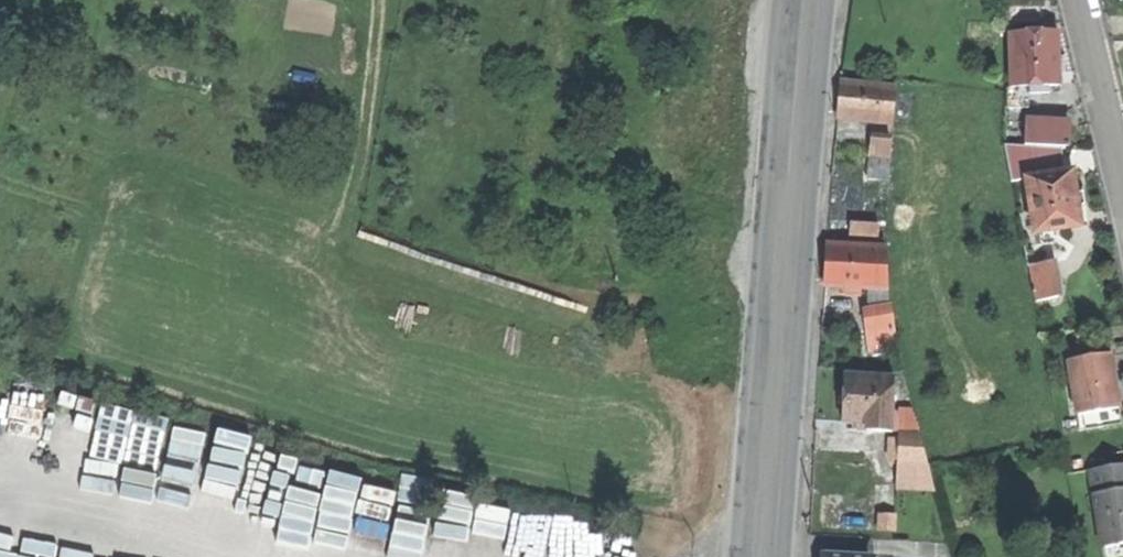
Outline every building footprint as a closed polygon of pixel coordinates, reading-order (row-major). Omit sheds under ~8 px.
[(1012,24),(1042,24),(1042,9),(1012,9),(1012,24)] [(1012,36),(1014,87),(1027,86),(1039,86),(1061,85),(1060,61),(1059,35),(1012,36)] [(839,119),(894,124),(898,86),(843,81),(841,99),(839,119)] [(1041,120),(1041,125),(1040,148),(1056,148),(1057,126),(1057,120),(1041,120)] [(1029,124),(1028,147),(1040,148),(1041,125),(1029,124)] [(1072,126),(1057,126),(1056,148),(1064,148),(1071,149),(1072,126)] [(873,139),(871,159),(891,161),(893,141),(873,139)] [(1013,183),(1029,180),(1068,174),(1064,148),(1056,148),(1040,148),(1028,147),(1007,147),(1013,183)] [(869,173),(890,175),(891,161),(871,159),(869,173)] [(1029,180),(1038,234),(1083,227),(1079,200),(1074,173),(1068,174),(1029,180)] [(852,237),(879,238),(880,227),(852,226),(852,237)] [(828,265),(826,287),(890,290),(887,247),(829,244),(828,265)] [(1033,266),(1039,302),(1061,298),(1054,262),(1033,266)] [(865,312),(869,334),(896,330),(892,307),(865,312)] [(869,334),(872,353),(899,348),(896,330),(869,334)] [(1112,356),(1070,363),(1078,417),(1085,416),(1120,410),(1116,385),(1112,356)] [(867,432),(894,433),(897,379),(847,376),(846,399),(845,423),(861,423),(868,424),(867,432)] [(1122,425),(1120,410),(1085,416),(1087,431),(1122,425)] [(902,434),(901,466),(930,467),(922,434),(902,434)] [(1103,549),(1122,546),(1122,466),(1091,471),(1103,549)] [(1103,549),(1104,556),(1122,556),(1122,546),(1103,549)]
